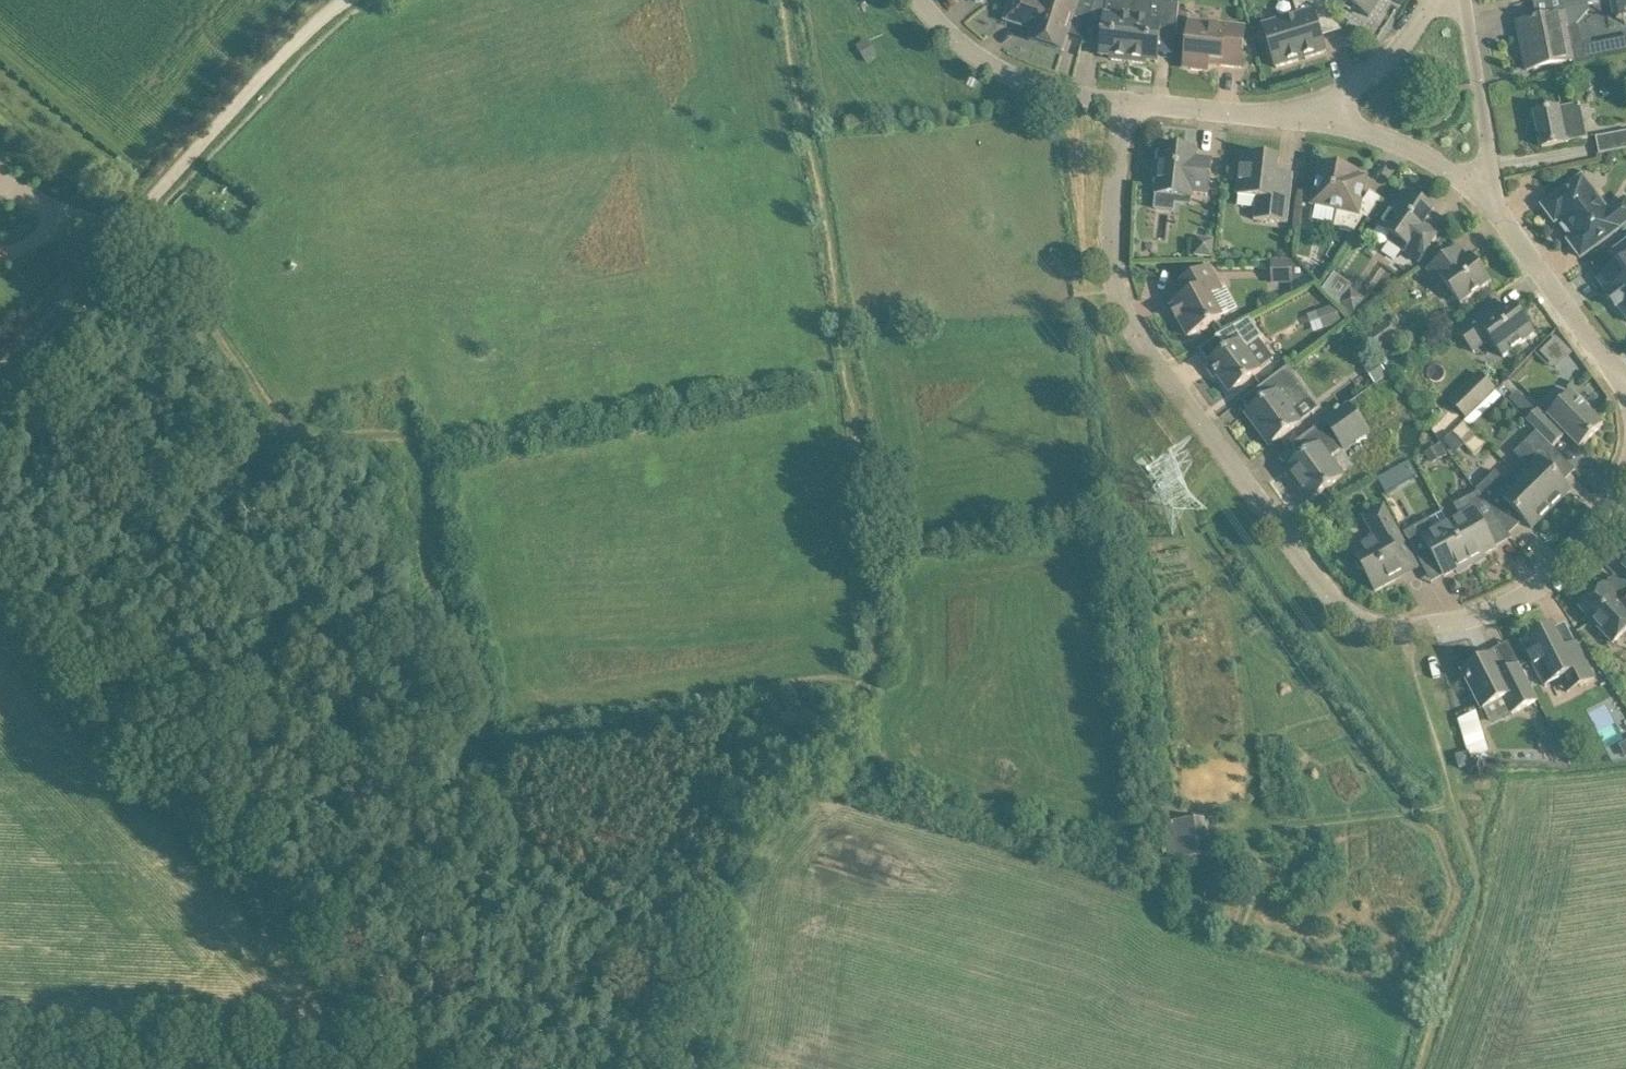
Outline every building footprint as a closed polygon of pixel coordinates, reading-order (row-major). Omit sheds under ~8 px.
[(1077,1),(1075,0),(1043,0),(1042,1),(1039,0),(1012,0),(1005,21),(1025,27),(1025,26),(1033,29),(1030,40),(1063,51),(1075,13),(1090,18),(1095,0),(1077,0),(1077,1)] [(1129,62),(1134,18),(1135,0),(1095,0),(1090,18),(1088,25),(1104,27),(1101,56),(1112,57),(1111,60),(1129,62)] [(1159,2),(1159,0),(1135,0),(1134,18),(1129,62),(1146,64),(1146,62),(1157,63),(1161,33),(1176,35),(1180,4),(1159,2)] [(1320,0),(1293,0),(1298,16),(1263,26),(1276,68),(1326,53),(1314,12),(1325,8),(1326,10),(1327,9),(1320,0)] [(1341,5),(1350,11),(1355,8),(1369,17),(1380,0),(1341,0),(1341,5)] [(1599,3),(1598,0),(1536,0),(1534,1),(1537,20),(1518,24),(1520,34),(1524,34),(1531,69),(1527,70),(1527,71),(1548,67),(1561,64),(1575,61),(1576,67),(1625,58),(1625,40),(1592,46),(1592,42),(1583,44),(1580,28),(1575,29),(1569,30),(1566,10),(1589,5),(1599,3)] [(1241,68),(1244,46),(1246,28),(1189,22),(1184,66),(1209,68),(1209,63),(1221,64),(1221,66),(1241,68)] [(869,39),(856,46),(866,63),(879,57),(869,39)] [(1542,148),(1566,144),(1588,139),(1581,105),(1559,110),(1558,109),(1535,113),(1542,148)] [(1597,138),(1600,155),(1625,150),(1625,132),(1597,138)] [(1198,151),(1191,150),(1161,147),(1156,194),(1193,198),(1193,194),(1208,196),(1210,182),(1212,160),(1197,158),(1198,151)] [(1294,175),(1277,173),(1279,160),(1242,156),(1238,196),(1257,198),(1254,220),(1288,224),(1294,175)] [(1358,212),(1361,200),(1365,179),(1356,177),(1357,172),(1322,165),(1318,185),(1317,186),(1315,199),(1314,204),(1338,209),(1334,231),(1352,235),(1365,217),(1358,212)] [(1584,179),(1583,177),(1543,206),(1555,223),(1561,219),(1575,238),(1569,242),(1581,258),(1621,229),(1620,228),(1625,224),(1625,200),(1609,213),(1594,193),(1586,198),(1576,185),(1584,179)] [(1317,186),(1318,185),(1304,182),(1301,196),(1315,199),(1317,186)] [(1435,212),(1426,206),(1407,193),(1397,207),(1394,205),(1379,227),(1377,229),(1376,232),(1374,237),(1375,241),(1381,246),(1386,245),(1389,241),(1420,263),(1443,230),(1429,220),(1435,212)] [(1214,258),(1216,240),(1209,239),(1207,250),(1196,249),(1195,256),(1214,258)] [(1609,254),(1618,266),(1598,281),(1609,295),(1607,296),(1617,309),(1618,308),(1625,318),(1625,241),(1609,254)] [(1461,305),(1473,295),(1491,282),(1471,255),(1467,258),(1459,247),(1427,270),(1440,287),(1445,283),(1461,305)] [(1272,261),(1272,285),(1292,285),(1292,294),(1314,283),(1293,261),(1272,261)] [(1209,296),(1223,288),(1211,266),(1209,267),(1195,275),(1176,285),(1183,299),(1172,305),(1174,309),(1172,310),(1171,310),(1172,312),(1175,318),(1176,320),(1177,319),(1179,319),(1189,337),(1208,326),(1222,319),(1209,296)] [(1356,315),(1365,302),(1350,291),(1340,305),(1342,306),(1356,315)] [(1504,358),(1517,348),(1535,335),(1514,307),(1504,314),(1495,302),(1457,330),(1471,348),(1474,354),(1492,341),(1504,358)] [(1325,330),(1343,324),(1336,305),(1319,312),(1325,330)] [(911,308),(890,309),(890,322),(912,321),(911,308)] [(1260,340),(1263,337),(1250,319),(1235,326),(1216,337),(1227,351),(1209,364),(1231,393),(1248,380),(1261,371),(1260,370),(1246,350),(1260,340)] [(1377,352),(1391,342),(1380,327),(1366,337),(1377,352)] [(1375,384),(1388,375),(1379,362),(1366,370),(1375,384)] [(1293,411),(1311,399),(1288,368),(1260,388),(1268,399),(1246,415),(1270,446),(1301,423),(1293,411)] [(1476,410),(1496,390),(1480,373),(1470,383),(1473,386),(1463,396),(1476,410)] [(1497,391),(1466,422),(1472,427),(1502,397),(1497,391)] [(1527,421),(1537,432),(1553,448),(1567,434),(1580,448),(1604,425),(1572,392),(1545,418),(1537,411),(1527,421)] [(1324,423),(1346,452),(1371,433),(1350,404),(1324,423)] [(1562,457),(1553,448),(1537,432),(1515,454),(1530,469),(1521,478),(1551,510),(1571,491),(1549,469),(1562,457)] [(1444,442),(1455,455),(1466,445),(1454,433),(1444,442)] [(1311,501),(1328,488),(1343,477),(1330,459),(1340,451),(1330,437),(1287,469),(1311,501)] [(1442,444),(1426,453),(1432,464),(1448,456),(1442,444)] [(1410,461),(1377,479),(1386,495),(1418,476),(1410,461)] [(1551,510),(1521,478),(1512,487),(1496,472),(1477,491),(1478,493),(1498,519),(1511,507),(1532,529),(1551,510)] [(1500,523),(1498,519),(1478,493),(1455,506),(1460,516),(1448,523),(1471,565),(1485,558),(1484,555),(1496,549),(1486,531),(1500,523)] [(1418,568),(1408,549),(1384,506),(1364,517),(1375,537),(1353,550),(1358,560),(1357,563),(1361,570),(1364,570),(1376,592),(1396,580),(1418,568)] [(1448,523),(1436,530),(1430,519),(1404,534),(1412,547),(1422,566),(1435,559),(1444,577),(1456,570),(1458,573),(1471,565),(1448,523)] [(1606,586),(1605,585),(1580,609),(1613,644),(1625,632),(1625,598),(1621,602),(1606,586)] [(1564,650),(1554,630),(1552,628),(1546,631),(1545,628),(1533,634),(1534,637),(1523,642),(1546,687),(1561,679),(1568,693),(1594,679),(1576,644),(1564,650)] [(1520,665),(1503,674),(1494,655),(1482,661),(1463,671),(1474,693),(1473,696),(1475,701),(1478,702),(1483,710),(1505,698),(1513,714),(1539,700),(1520,665)] [(1473,755),(1494,750),(1483,711),(1463,717),(1473,755)] [(1460,768),(1472,765),(1469,753),(1457,756),(1460,768)] [(1210,857),(1207,819),(1166,822),(1169,860),(1210,857)]
